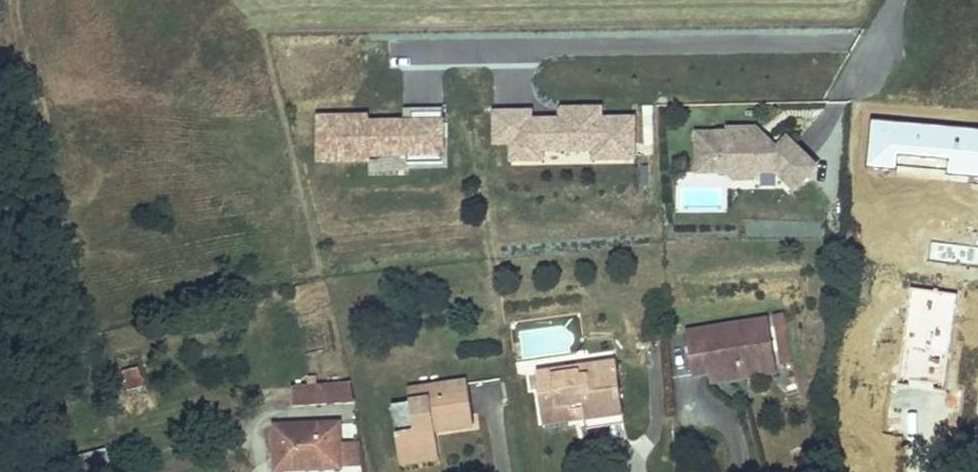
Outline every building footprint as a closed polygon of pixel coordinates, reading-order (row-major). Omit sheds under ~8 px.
[(532,110),(493,110),(493,145),(511,145),(511,161),(544,161),(544,151),(560,151),(561,163),(634,162),(634,115),(602,116),(602,105),(559,106),(559,116),(532,116),(532,110)] [(369,114),(316,114),(316,160),(369,160),(369,157),(406,157),(406,164),(442,164),(443,108),(402,108),(402,119),(369,119),(369,114)] [(698,132),(699,171),(736,170),(736,178),(754,177),(762,169),(777,169),(796,187),(817,165),(787,136),(777,147),(768,138),(761,145),(755,138),(754,127),(730,128),(731,132),(698,132)] [(774,362),(767,318),(686,332),(693,376),(708,374),(774,362)] [(614,362),(579,367),(581,377),(616,371),(614,362)] [(774,362),(708,374),(709,383),(776,371),(774,362)] [(579,367),(536,374),(542,416),(583,409),(585,419),(622,413),(616,371),(581,377),(579,367)] [(137,368),(121,371),(127,391),(142,388),(137,368)] [(351,381),(291,386),(293,406),(354,402),(351,381)] [(408,402),(391,404),(398,456),(438,450),(435,431),(434,423),(472,418),(467,382),(436,386),(438,398),(408,402)] [(436,386),(406,390),(408,402),(438,398),(436,386)] [(583,409),(542,416),(544,425),(585,419),(583,409)] [(622,413),(585,419),(586,429),(624,423),(622,413)] [(472,418),(434,423),(435,431),(473,426),(472,418)] [(338,424),(275,427),(277,471),(340,468),(339,445),(338,424)] [(359,444),(339,445),(340,468),(361,467),(359,444)] [(64,460),(67,471),(80,471),(106,465),(102,450),(64,460)] [(438,450),(398,456),(400,464),(439,459),(438,450)]
